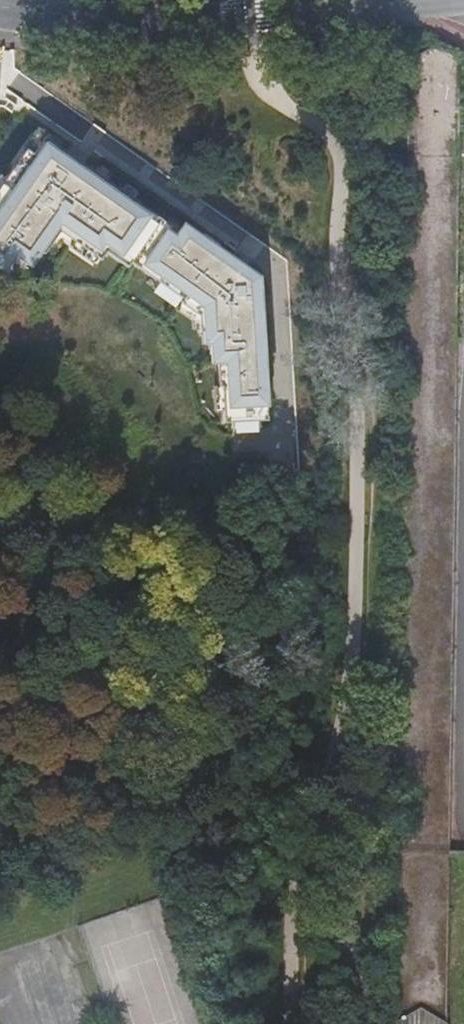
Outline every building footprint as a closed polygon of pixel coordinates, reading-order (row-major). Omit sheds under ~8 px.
[(0,179),(0,261),(9,250),(28,264),(55,231),(61,235),(98,260),(105,253),(114,259),(118,255),(198,308),(200,338),(204,338),(205,357),(220,357),(223,420),(267,419),(260,278),(166,214),(161,222),(32,134),(0,179)]
